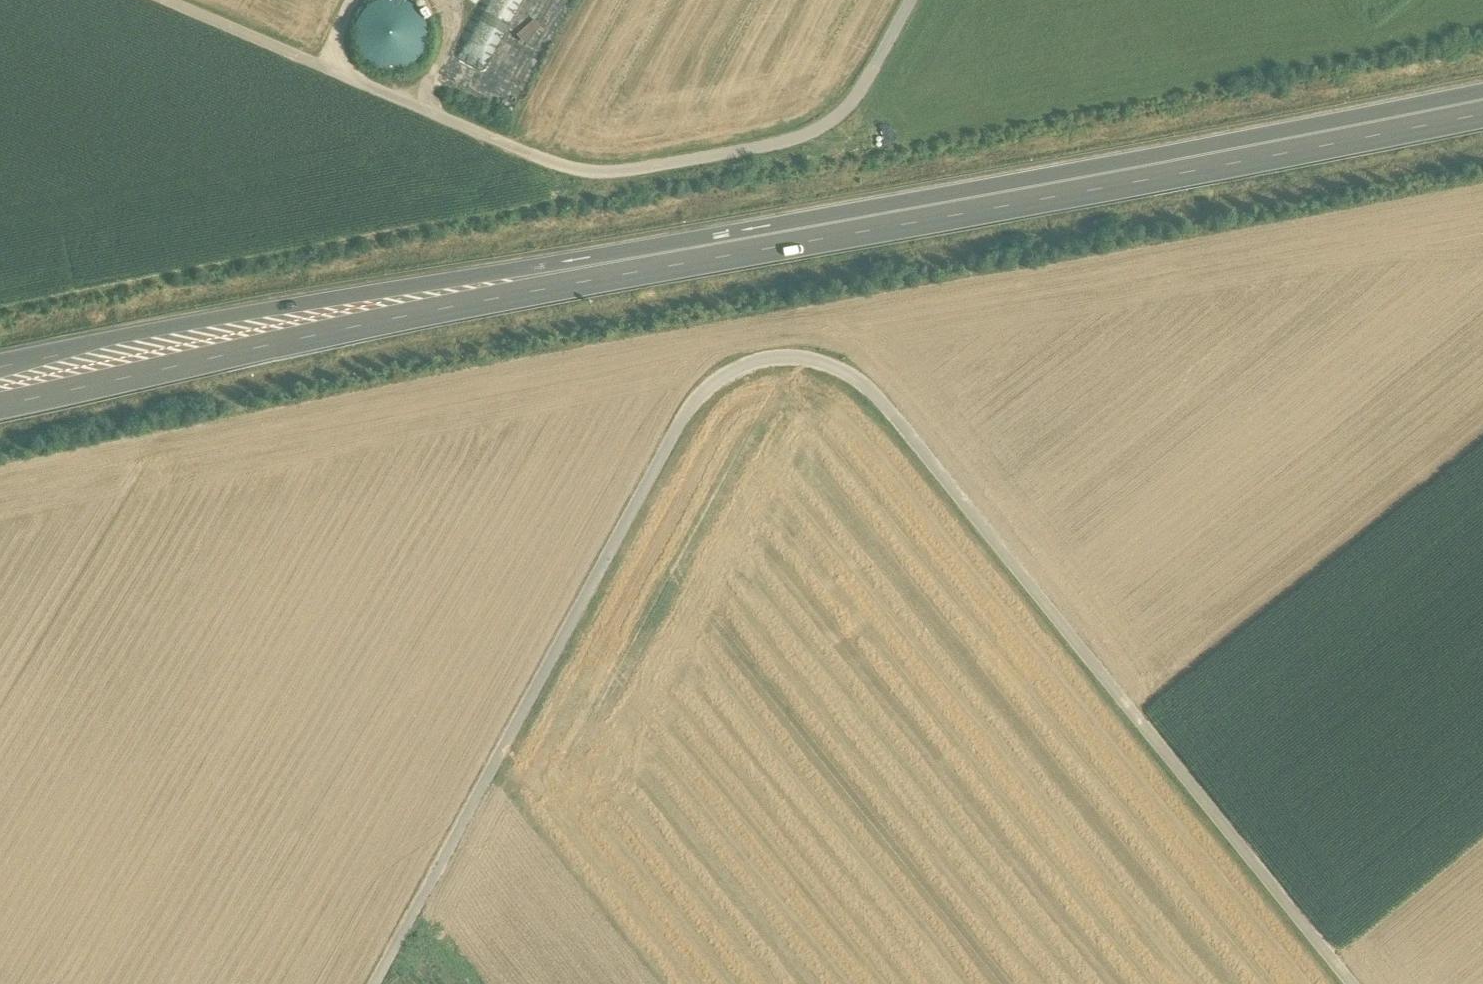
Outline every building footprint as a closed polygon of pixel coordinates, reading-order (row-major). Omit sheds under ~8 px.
[(399,0),(388,0),(378,3),(369,10),(361,19),(358,31),(358,43),(363,54),(370,62),(381,69),(391,71),(402,70),(412,67),(419,61),(425,54),(429,45),(430,34),(428,23),(423,14),(416,7),(405,1),(399,0)] [(459,80),(458,89),(480,93),(482,84),(459,80)]
